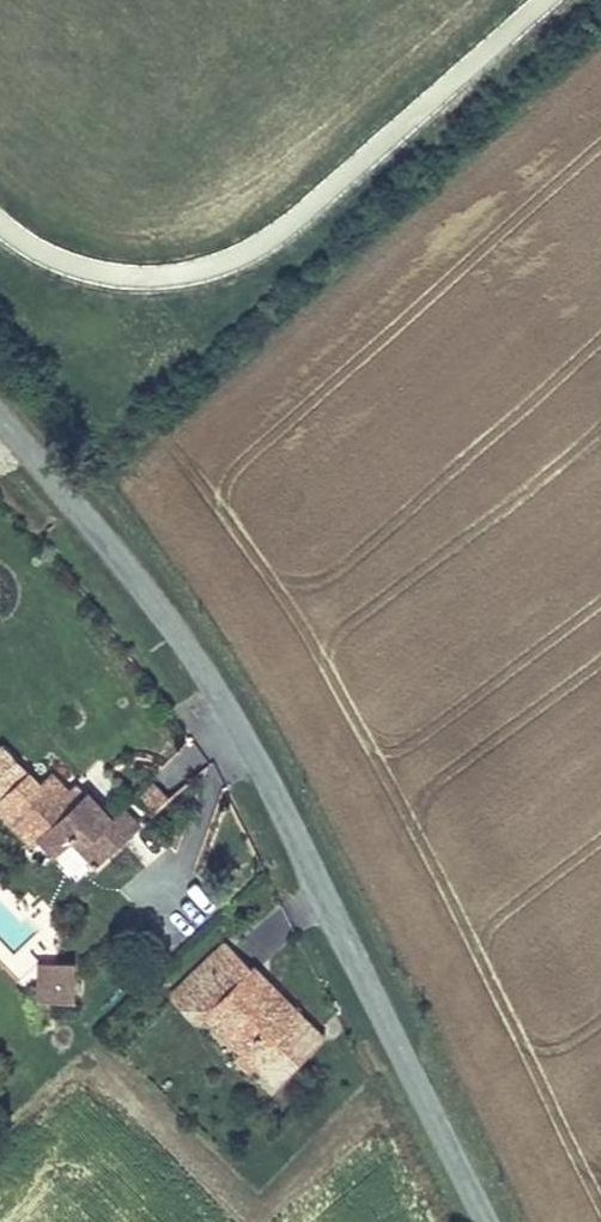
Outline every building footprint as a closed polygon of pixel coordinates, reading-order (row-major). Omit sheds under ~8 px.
[(12,829),(22,819),(37,835),(56,855),(74,838),(82,830),(108,858),(143,825),(128,808),(117,818),(90,789),(86,792),(76,781),(70,787),(54,771),(42,782),(3,741),(0,744),(0,816),(12,829)] [(186,751),(160,771),(171,785),(197,765),(186,751)] [(170,798),(153,782),(139,796),(156,812),(170,798)] [(27,844),(37,835),(22,819),(12,829),(27,844)] [(74,838),(100,866),(108,858),(82,830),(74,838)] [(168,997),(195,1024),(199,1020),(271,1093),(328,1037),(255,964),(251,968),(224,941),(168,997)] [(73,997),(74,964),(40,963),(39,996),(73,997)]
